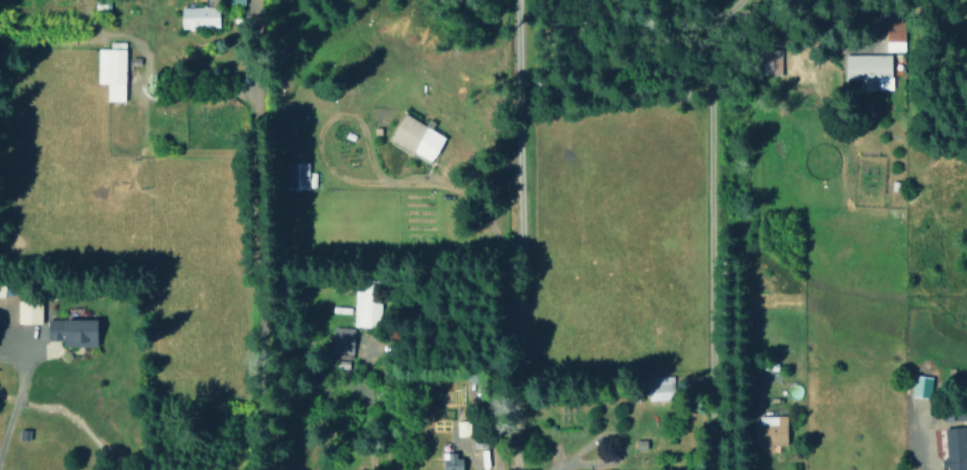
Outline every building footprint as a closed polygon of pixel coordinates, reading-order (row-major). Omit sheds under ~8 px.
[(218,0),(204,0),(204,7),(180,7),(180,27),(218,27),(218,0)] [(903,51),(903,22),(885,22),(884,51),(903,51)] [(781,74),(780,48),(764,49),(765,75),(781,74)] [(125,49),(97,49),(96,84),(106,84),(106,102),(124,102),(125,49)] [(891,90),(890,54),(843,55),(844,80),(859,79),(859,90),(891,90)] [(388,139),(430,164),(445,138),(430,130),(434,123),(427,119),(424,125),(403,113),(388,139)] [(307,163),(285,164),(286,190),(308,189),(307,163)] [(353,326),(379,327),(380,283),(353,283),(353,326)] [(40,324),(40,297),(16,297),(16,323),(40,324)] [(48,319),(47,340),(62,341),(62,346),(96,347),(97,320),(48,319)] [(353,328),(333,327),(331,357),(352,358),(353,328)] [(647,400),(674,399),(673,375),(646,376),(647,400)] [(929,397),(931,376),(913,375),(912,395),(929,397)] [(773,450),(773,444),(787,444),(786,415),(755,415),(756,450),(773,450)] [(946,458),(941,459),(942,467),(947,467),(948,469),(966,469),(966,456),(965,427),(944,428),(946,458)] [(463,454),(444,454),(444,469),(463,469),(463,454)]
